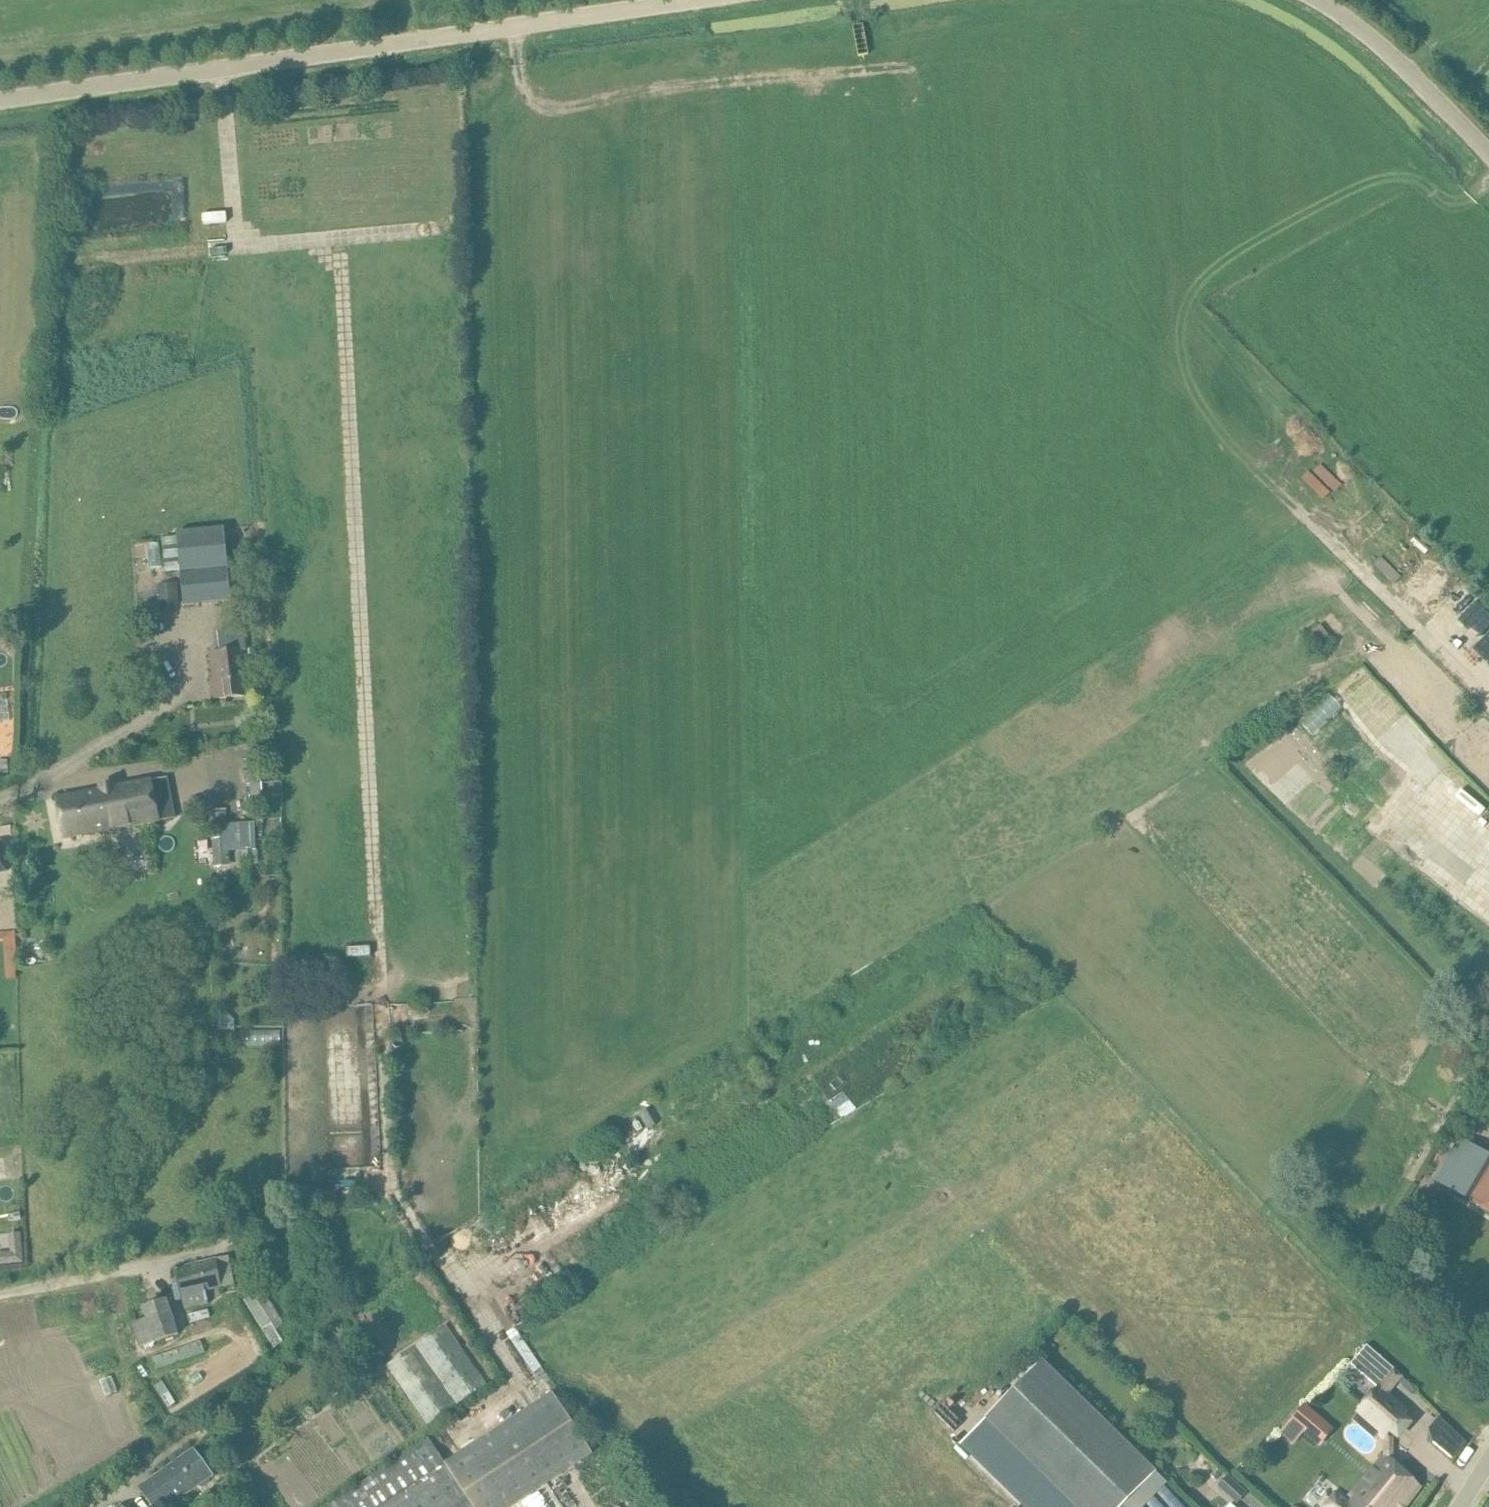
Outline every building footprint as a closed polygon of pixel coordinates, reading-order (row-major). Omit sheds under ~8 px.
[(177,536),(162,539),(165,573),(180,572),(186,608),(233,603),(226,528),(177,533),(177,536)] [(160,543),(148,544),(150,568),(162,567),(160,543)] [(177,582),(157,584),(159,601),(159,603),(160,608),(179,606),(179,601),(177,582)] [(1475,631),(1488,647),(1488,618),(1475,631)] [(1315,651),(1332,641),(1320,625),(1304,635),(1315,651)] [(211,652),(214,679),(211,680),(213,699),(245,695),(240,648),(247,647),(245,628),(218,632),(220,652),(211,652)] [(153,781),(57,799),(65,838),(176,817),(169,777),(153,781)] [(262,783),(251,783),(252,803),(263,803),(262,783)] [(225,811),(211,812),(215,867),(230,866),(229,852),(242,851),(243,865),(251,865),(258,865),(258,850),(256,850),(255,822),(251,823),(226,824),(225,811)] [(15,934),(4,934),(6,979),(16,979),(15,934)] [(37,944),(23,945),(24,957),(38,956),(37,944)] [(1459,1142),(1435,1180),(1488,1213),(1488,1160),(1459,1142)] [(663,1197),(652,1205),(659,1217),(671,1209),(663,1197)] [(0,1253),(0,1265),(24,1263),(23,1251),(10,1252),(0,1253)] [(185,1309),(204,1305),(211,1303),(208,1290),(223,1287),(235,1285),(229,1257),(216,1259),(175,1269),(185,1309)] [(139,1346),(154,1341),(178,1333),(167,1299),(143,1307),(147,1319),(131,1324),(139,1346)] [(386,1367),(427,1427),(487,1385),(447,1326),(386,1367)] [(1367,1344),(1350,1363),(1377,1386),(1374,1389),(1355,1413),(1380,1433),(1385,1437),(1388,1432),(1404,1413),(1387,1399),(1391,1394),(1405,1377),(1393,1366),(1367,1344)] [(986,1418),(1077,1506),(1123,1506),(1156,1472),(1042,1360),(986,1418)] [(326,1506),(512,1506),(592,1455),(553,1394),(447,1463),(431,1438),(326,1506)] [(1304,1403),(1289,1421),(1290,1421),(1304,1433),(1320,1447),(1335,1429),(1306,1404),(1304,1403)] [(153,1506),(167,1506),(214,1474),(195,1448),(139,1488),(153,1506)] [(1420,1487),(1385,1459),(1352,1500),(1356,1503),(1353,1506),(1405,1506),(1420,1487)] [(1228,1475),(1217,1486),(1238,1504),(1248,1493),(1228,1475)] [(1157,1491),(1171,1506),(1187,1506),(1167,1483),(1157,1491)] [(219,1506),(211,1495),(194,1506),(216,1506),(219,1506)] [(1338,1497),(1331,1506),(1350,1506),(1338,1497)]
